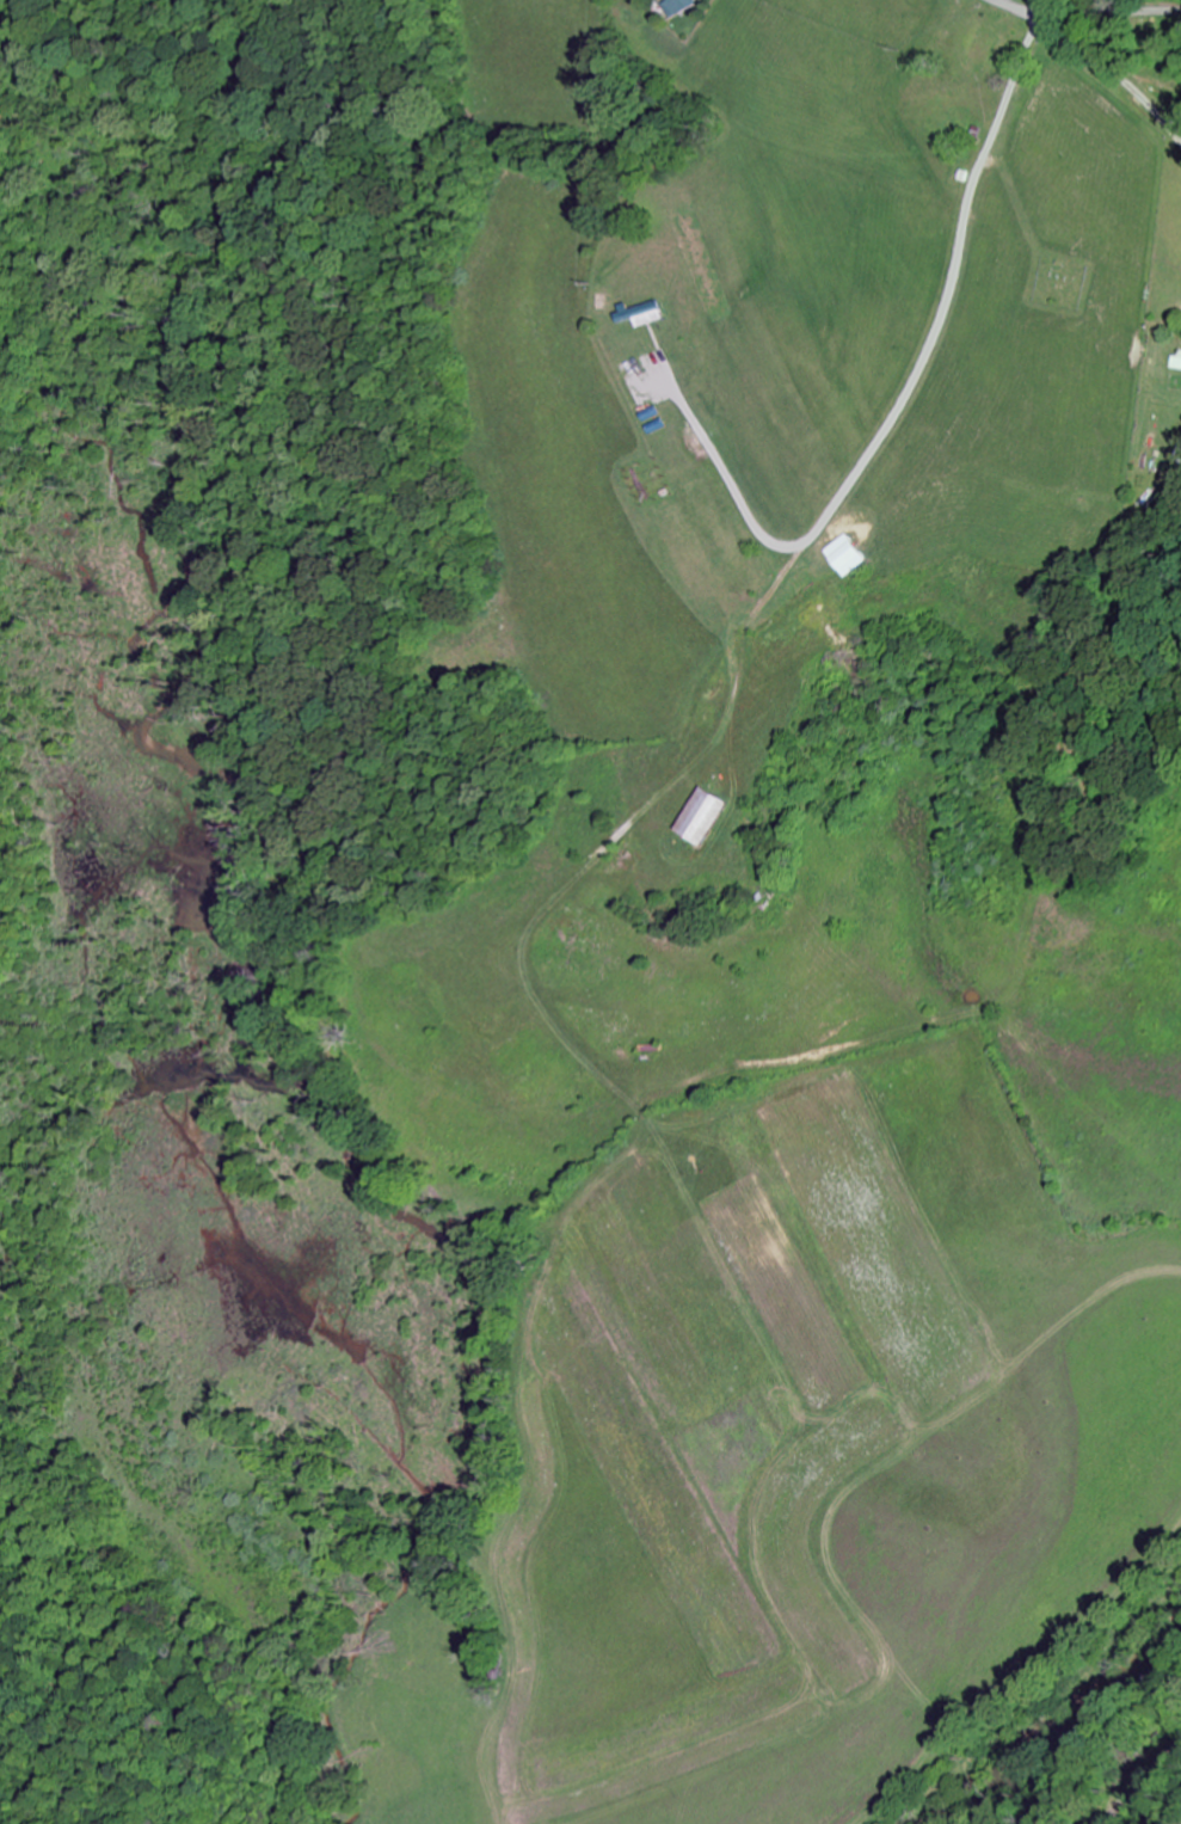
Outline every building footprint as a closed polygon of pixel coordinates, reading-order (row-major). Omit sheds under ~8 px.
[(673,1),(665,6),(674,20),(700,4),(698,0),(672,0),(673,1)] [(1180,371),(1180,352),(1174,351),(1172,370),(1180,371)] [(848,579),(869,562),(848,535),(827,552),(848,579)] [(707,848),(733,805),(706,789),(680,832),(707,848)]
